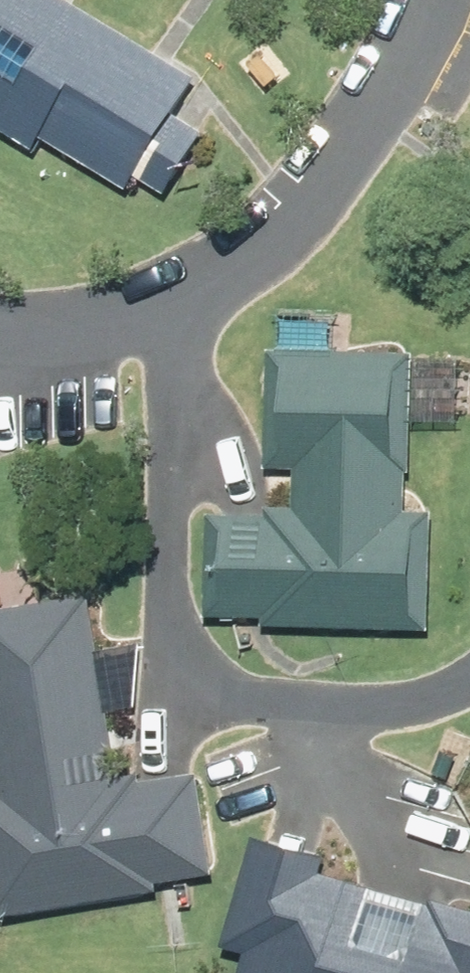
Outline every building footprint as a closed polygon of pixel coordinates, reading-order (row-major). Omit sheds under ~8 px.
[(122,190),(135,170),(181,197),(247,88),(101,0),(0,0),(0,117),(122,190)] [(218,512),(217,623),(445,624),(447,349),(284,348),(283,513),(218,512)] [(221,876),(203,773),(132,784),(102,604),(0,621),(0,765),(3,786),(0,786),(0,913),(221,876)] [(261,972),(469,972),(469,918),(335,884),(344,849),(268,830),(242,929),(271,936),(261,972)]
